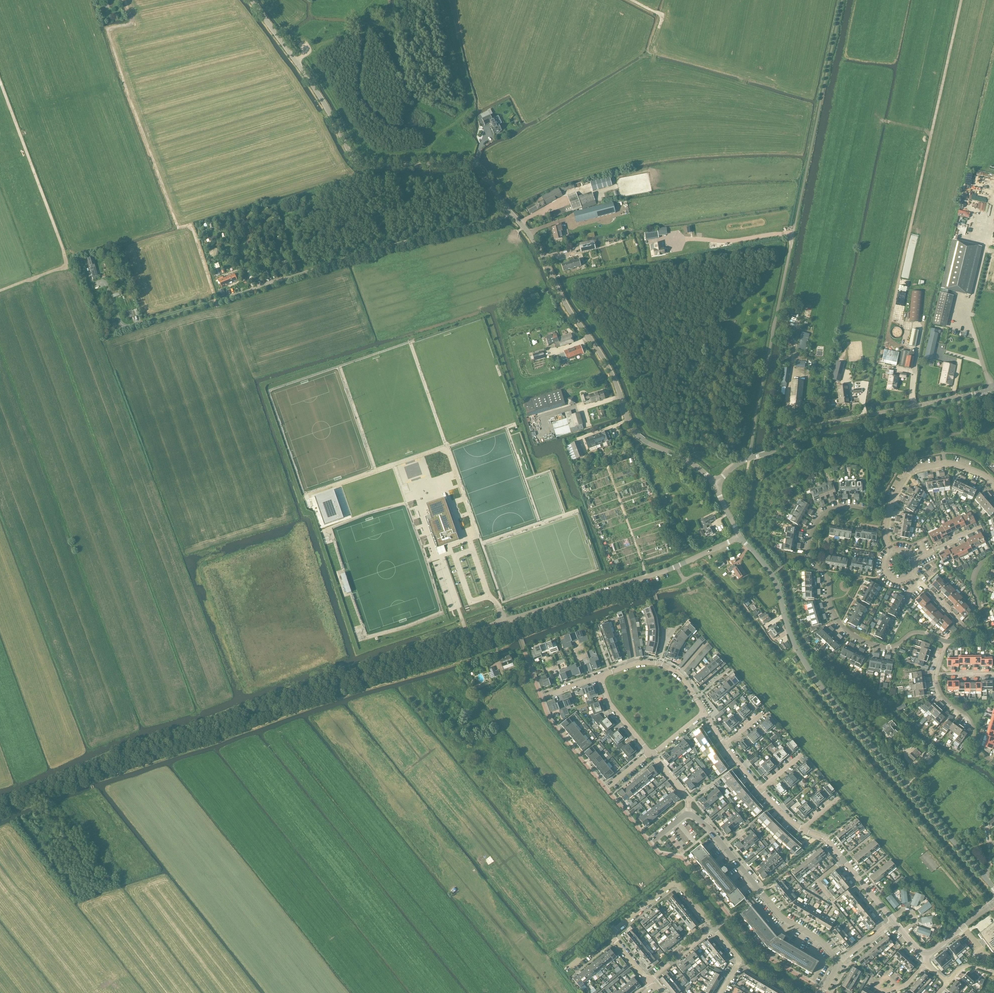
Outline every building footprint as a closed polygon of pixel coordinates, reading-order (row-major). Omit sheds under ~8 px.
[(482,119),(485,125),(490,123),(492,127),(491,127),(494,134),(496,133),(497,134),(500,133),(500,132),(502,131),(499,124),(498,124),(495,117),(492,118),(490,115),(482,119)] [(590,182),(593,191),(612,185),(609,177),(590,182)] [(574,184),(570,185),(553,190),(541,197),(536,200),(536,201),(534,203),(526,208),(530,214),(563,195),(561,193),(575,187),(574,184)] [(571,194),(567,196),(573,211),(582,208),(581,206),(595,200),(592,193),(587,195),(587,193),(577,197),(575,192),(570,193),(571,194)] [(589,209),(574,212),(577,223),(596,218),(615,213),(613,203),(613,202),(597,206),(593,207),(589,209)] [(270,210),(266,206),(261,211),(264,215),(270,210)] [(564,207),(549,212),(551,218),(566,213),(564,207)] [(255,216),(251,212),(246,217),(249,221),(255,216)] [(551,228),(554,240),(563,238),(561,231),(563,231),(561,224),(557,225),(557,226),(551,228)] [(657,232),(645,234),(646,240),(658,238),(657,232)] [(952,240),(941,288),(971,295),(982,247),(952,240)] [(590,243),(580,245),(581,252),(592,250),(592,249),(597,248),(596,242),(590,244),(590,243)] [(655,250),(654,250),(655,256),(656,255),(657,255),(658,255),(658,256),(662,255),(662,254),(665,254),(664,248),(662,248),(661,243),(654,244),(655,249),(655,250)] [(92,256),(87,258),(91,273),(93,279),(98,278),(96,272),(94,264),(95,264),(92,257),(92,256)] [(563,271),(581,266),(579,259),(575,261),(574,259),(569,261),(569,262),(561,265),(563,271)] [(223,277),(219,279),(222,287),(226,285),(226,284),(237,279),(235,274),(224,278),(223,277)] [(909,321),(920,322),(923,292),(912,291),(909,321)] [(932,324),(946,328),(948,318),(934,314),(932,324)] [(931,328),(929,337),(937,338),(938,333),(937,333),(938,330),(931,328)] [(909,345),(915,346),(919,330),(912,329),(909,345)] [(556,333),(552,335),(546,336),(549,345),(555,343),(556,347),(557,348),(574,342),(571,334),(558,338),(556,333)] [(564,351),(564,352),(560,354),(563,360),(567,359),(567,360),(584,353),(581,345),(564,351)] [(896,366),(899,352),(884,349),(882,361),(882,363),(896,366)] [(911,369),(914,352),(902,350),(899,366),(911,369)] [(834,375),(832,379),(836,380),(837,376),(841,377),(845,363),(837,362),(834,375)] [(944,362),(940,383),(952,386),(956,366),(944,362)] [(787,383),(788,379),(789,368),(782,367),(780,382),(787,383)] [(894,371),(887,370),(887,373),(890,373),(887,388),(896,390),(898,377),(893,376),(894,371)] [(792,380),(790,400),(790,405),(801,406),(803,381),(792,380)] [(839,400),(836,400),(836,403),(839,403),(839,404),(849,403),(848,389),(848,385),(837,386),(838,389),(839,400)] [(523,401),(528,417),(566,406),(565,403),(568,402),(569,406),(576,404),(574,396),(567,398),(567,399),(564,400),(561,390),(523,401)] [(591,403),(605,399),(602,391),(589,396),(591,403)] [(552,423),(556,437),(583,429),(579,413),(572,415),(571,411),(565,413),(566,419),(552,423)] [(607,430),(592,436),(585,439),(589,448),(611,440),(607,430)] [(571,444),(571,445),(566,447),(571,461),(583,456),(578,441),(571,444)] [(931,479),(930,474),(928,474),(928,479),(930,479),(930,481),(926,482),(922,483),(925,489),(927,488),(927,491),(933,490),(932,481),(933,481),(932,478),(931,479)] [(962,483),(963,481),(962,480),(964,476),(962,475),(960,479),(957,478),(952,488),(957,491),(961,483),(962,483)] [(966,485),(962,493),(961,496),(966,498),(968,495),(971,487),(972,488),(973,485),(972,485),(974,480),(972,479),(970,484),(971,485),(970,487),(967,485),(966,485)] [(831,481),(826,484),(830,495),(829,495),(830,497),(831,497),(833,502),(835,501),(834,496),(832,497),(831,494),(836,493),(831,481)] [(966,485),(967,485),(968,483),(966,482),(965,484),(962,483),(961,483),(957,491),(962,493),(966,485)] [(856,494),(857,499),(859,499),(859,494),(858,494),(857,492),(862,492),(862,489),(865,489),(865,483),(862,483),(856,483),(856,492),(855,492),(855,494),(856,494)] [(826,496),(829,495),(830,495),(826,484),(821,486),(825,497),(824,497),(825,500),(827,499),(826,496)] [(821,501),(822,506),(825,505),(823,500),(822,501),(821,498),(824,497),(825,497),(821,486),(815,488),(820,499),(819,499),(820,501),(821,501)] [(914,493),(922,498),(925,493),(917,488),(917,487),(915,486),(914,488),(916,489),(914,492),(914,493)] [(975,489),(972,488),(971,487),(968,495),(973,498),(977,490),(979,488),(977,487),(975,489)] [(815,488),(810,490),(811,493),(814,501),(813,501),(814,504),(816,503),(818,502),(820,501),(819,499),(820,499),(815,488)] [(913,494),(912,497),(911,498),(919,503),(922,498),(914,493),(914,492),(912,491),(912,492),(907,489),(906,492),(910,494),(911,493),(913,494)] [(315,497),(325,525),(344,518),(334,490),(315,497)] [(975,499),(979,504),(985,498),(986,499),(988,497),(987,496),(991,493),(989,491),(986,494),(984,492),(981,494),(979,492),(975,497),(977,498),(975,499)] [(912,497),(909,496),(907,499),(907,500),(907,501),(909,502),(908,503),(916,508),(919,503),(911,498),(912,497)] [(445,498),(454,524),(456,523),(447,497),(445,498)] [(438,545),(438,547),(444,545),(459,540),(454,524),(445,498),(444,498),(427,504),(431,514),(433,520),(429,521),(438,545)] [(989,502),(990,503),(992,501),(990,500),(988,501),(986,499),(985,498),(979,504),(982,508),(989,502)] [(906,502),(902,499),(900,502),(905,504),(905,503),(908,504),(905,508),(913,513),(916,508),(908,503),(909,502),(907,501),(906,502)] [(801,501),(798,506),(806,510),(806,511),(808,512),(809,511),(813,514),(814,512),(810,509),(809,511),(807,509),(809,505),(801,501)] [(990,503),(989,502),(982,508),(986,513),(993,507),(993,502),(993,503),(993,504),(992,506),(990,503)] [(804,514),(806,511),(806,510),(798,506),(796,504),(793,509),(804,515),(803,516),(805,517),(806,516),(804,514)] [(803,521),(807,524),(809,522),(804,519),(804,520),(801,519),(803,516),(804,515),(793,509),(790,514),(793,516),(801,520),(800,521),(803,522),(803,521)] [(903,516),(903,519),(902,520),(911,521),(912,516),(903,514),(904,513),(901,513),(901,515),(903,516)] [(966,515),(971,525),(973,524),(975,527),(977,526),(971,513),(966,515)] [(433,520),(431,514),(425,516),(436,548),(438,547),(429,521),(433,520)] [(709,516),(702,519),(706,526),(710,524),(709,523),(716,520),(714,515),(710,517),(709,516)] [(791,515),(789,519),(791,520),(790,521),(798,525),(797,526),(800,527),(801,525),(799,524),(800,521),(801,520),(793,516),(791,515)] [(961,516),(960,516),(966,528),(967,529),(968,531),(970,530),(968,526),(971,525),(966,515),(961,518),(961,516)] [(965,530),(967,529),(966,528),(960,516),(956,518),(960,528),(963,527),(965,530)] [(951,520),(958,534),(960,532),(958,529),(960,528),(956,518),(951,520)] [(900,520),(895,519),(895,521),(900,522),(900,521),(902,521),(902,525),(902,526),(910,527),(911,521),(902,520),(903,519),(900,519),(900,520)] [(955,535),(958,534),(951,520),(946,523),(951,532),(954,531),(955,535)] [(948,538),(951,537),(949,534),(951,532),(946,523),(942,525),(948,537),(948,538)] [(902,526),(902,525),(899,524),(899,526),(901,527),(901,530),(901,531),(910,533),(910,527),(902,526)] [(836,527),(837,528),(837,525),(835,525),(835,527),(830,527),(829,535),(834,536),(836,527)] [(949,540),(948,538),(948,537),(942,525),(943,527),(938,529),(943,539),(945,538),(947,541),(949,540)] [(716,533),(713,526),(707,529),(710,535),(716,533)] [(840,528),(837,528),(836,527),(834,536),(840,537),(841,528),(842,528),(842,526),(840,526),(840,528)] [(845,529),(842,528),(841,528),(840,537),(845,538),(846,529),(847,529),(848,527),(845,526),(845,529)] [(784,532),(787,533),(796,534),(796,535),(798,536),(798,535),(803,536),(804,533),(799,532),(799,534),(796,533),(797,529),(788,527),(786,527),(785,528),(784,532)] [(846,529),(845,538),(850,539),(851,536),(853,536),(853,534),(851,533),(852,530),(853,528),(851,527),(850,530),(847,529),(846,529)] [(853,534),(853,536),(855,537),(855,538),(860,539),(861,530),(862,530),(863,527),(861,527),(860,529),(856,529),(855,534),(853,534)] [(865,530),(862,530),(861,530),(860,539),(865,539),(867,531),(868,531),(868,528),(866,528),(865,530)] [(872,531),(873,532),(873,529),(871,529),(871,531),(868,531),(867,531),(865,539),(870,540),(872,531)] [(876,532),(873,532),(872,531),(870,540),(873,541),(873,542),(875,545),(878,544),(878,539),(876,539),(877,532),(878,532),(879,530),(876,529),(876,532)] [(940,540),(943,539),(938,529),(933,532),(940,545),(942,544),(940,540)] [(976,535),(981,545),(986,543),(979,529),(977,531),(978,534),(976,535)] [(898,531),(893,530),(893,533),(898,534),(898,532),(900,532),(900,537),(909,538),(910,533),(901,531),(901,530),(898,530),(898,531)] [(938,546),(940,545),(933,532),(929,534),(933,544),(936,542),(938,546)] [(795,540),(795,541),(797,541),(798,539),(795,539),(796,535),(796,534),(787,533),(786,539),(795,540)] [(976,547),(981,545),(976,535),(974,537),(972,533),(970,534),(976,547)] [(976,547),(970,534),(967,535),(969,539),(967,540),(972,551),(972,550),(976,547)] [(796,546),(801,547),(802,544),(797,543),(797,545),(794,544),(795,541),(795,540),(786,539),(785,544),(794,546),(794,547),(796,547),(796,546)] [(972,551),(967,540),(967,542),(965,543),(963,540),(961,541),(968,554),(972,551)] [(961,545),(958,547),(963,556),(964,557),(968,555),(968,554),(961,541),(959,542),(961,545)] [(793,550),(794,547),(794,546),(785,544),(782,544),(781,549),(793,551),(793,552),(795,553),(796,551),(793,550)] [(963,556),(958,547),(956,548),(954,544),(952,545),(958,558),(963,556)] [(958,558),(952,545),(950,546),(951,550),(949,551),(948,549),(954,561),(958,558)] [(954,561),(948,549),(946,551),(944,547),(942,548),(948,561),(953,559),(954,561)] [(948,561),(942,548),(939,549),(941,553),(939,554),(943,564),(948,561)] [(826,565),(829,565),(830,565),(832,557),(827,556),(825,564),(824,564),(824,567),(826,567),(826,565)] [(830,565),(829,565),(829,568),(831,568),(832,566),(835,566),(836,566),(837,557),(832,557),(830,565)] [(836,566),(835,566),(834,569),(836,569),(837,566),(840,567),(841,567),(842,558),(837,557),(836,566)] [(840,567),(839,570),(842,570),(842,567),(846,568),(847,566),(849,566),(850,560),(848,560),(848,559),(842,558),(841,567),(840,567)] [(850,560),(849,566),(850,567),(850,569),(852,570),(852,567),(853,567),(855,567),(856,568),(858,559),(853,558),(852,558),(852,561),(850,560)] [(856,568),(855,567),(855,570),(857,570),(857,568),(860,568),(861,569),(863,560),(858,559),(856,568)] [(861,569),(860,568),(860,571),(862,571),(863,569),(866,569),(867,569),(868,560),(863,560),(861,569)] [(867,569),(866,569),(865,572),(867,572),(868,570),(872,570),(873,561),(868,560),(867,569)] [(739,579),(746,574),(740,565),(736,567),(734,565),(728,569),(730,572),(733,570),(739,579)] [(821,581),(821,578),(816,578),(816,580),(814,580),(814,575),(811,575),(811,573),(811,572),(804,572),(805,572),(805,575),(805,576),(804,576),(804,581),(805,581),(814,581),(814,582),(816,582),(816,581),(821,581)] [(347,594),(351,592),(345,573),(341,575),(347,594)] [(930,589),(932,591),(943,581),(939,577),(931,585),(933,587),(930,589)] [(871,583),(869,586),(869,587),(877,591),(879,586),(871,582),(872,581),(869,580),(868,582),(871,583)] [(943,581),(932,591),(934,593),(937,590),(939,592),(948,583),(946,585),(943,581)] [(948,583),(939,592),(940,591),(942,593),(939,595),(941,597),(951,587),(948,583)] [(868,588),(867,590),(866,591),(874,595),(877,591),(869,587),(869,586),(867,585),(866,586),(868,588)] [(946,596),(948,598),(955,591),(951,587),(941,597),(943,599),(946,596)] [(866,591),(867,590),(864,589),(863,591),(866,592),(864,595),(864,596),(872,600),(874,595),(866,591)] [(749,591),(741,597),(744,600),(743,601),(747,606),(750,604),(748,602),(749,601),(747,598),(752,594),(749,591)] [(947,603),(948,605),(959,594),(955,591),(948,598),(949,600),(947,603)] [(919,604),(929,594),(928,592),(925,595),(923,593),(915,601),(919,604)] [(862,594),(861,596),(863,597),(861,601),(864,602),(863,603),(867,605),(867,604),(869,605),(872,600),(864,596),(864,595),(862,594)] [(903,603),(903,604),(905,605),(906,603),(904,602),(906,598),(904,598),(899,595),(898,594),(895,599),(903,603)] [(921,609),(930,601),(928,599),(931,596),(929,594),(919,604),(923,608),(921,609)] [(953,607),(962,598),(959,594),(948,605),(950,606),(953,604),(955,605),(953,607)] [(952,612),(954,613),(965,603),(961,600),(962,598),(953,607),(955,609),(952,612)] [(901,608),(900,609),(903,610),(904,608),(901,607),(903,604),(903,603),(895,599),(893,604),(901,608)] [(925,613),(935,603),(934,601),(931,604),(929,602),(930,601),(921,609),(925,613)] [(806,604),(808,610),(816,607),(817,608),(819,608),(819,607),(824,605),(823,603),(818,604),(819,606),(816,606),(815,602),(806,604)] [(857,605),(856,608),(855,609),(863,613),(866,608),(858,604),(858,603),(856,602),(855,604),(857,605)] [(929,617),(936,609),(934,607),(937,605),(935,603),(925,613),(929,617)] [(959,612),(961,614),(968,607),(965,603),(954,613),(956,615),(959,612)] [(898,613),(898,614),(900,615),(901,613),(899,612),(900,609),(901,608),(893,604),(890,609),(898,613)] [(645,615),(655,612),(653,605),(646,608),(646,609),(643,610),(645,615)] [(855,610),(853,612),(853,613),(861,617),(863,613),(855,609),(856,608),(853,606),(852,608),(855,610)] [(968,607),(961,614),(963,616),(960,619),(962,621),(972,611),(968,607)] [(932,621),(943,610),(941,608),(938,611),(936,609),(929,617),(932,621)] [(890,609),(888,613),(892,616),(891,618),(895,619),(895,618),(898,619),(899,618),(897,616),(898,614),(898,613),(890,609)] [(936,624),(945,615),(943,617),(942,615),(944,612),(943,610),(932,621),(936,624)] [(853,613),(853,612),(851,611),(850,613),(852,614),(851,617),(850,618),(858,622),(861,617),(853,613)] [(657,618),(655,612),(645,615),(647,620),(657,618)] [(764,624),(771,620),(767,615),(766,615),(765,613),(762,615),(762,614),(759,616),(759,617),(761,619),(764,624)] [(882,613),(879,620),(882,621),(890,625),(889,626),(892,627),(893,625),(890,624),(892,620),(890,619),(891,618),(882,613)] [(940,627),(941,627),(951,616),(950,614),(947,617),(945,615),(936,624),(940,627)] [(850,618),(851,617),(849,616),(847,618),(850,619),(848,623),(851,625),(853,625),(856,627),(858,622),(850,618)] [(953,618),(951,616),(941,627),(945,630),(947,629),(949,631),(954,626),(952,623),(950,621),(953,618)] [(820,618),(811,621),(812,626),(810,627),(813,630),(819,627),(818,625),(821,624),(821,625),(824,624),(823,622),(821,623),(820,619),(820,618)] [(688,621),(684,626),(691,633),(695,629),(692,627),(693,626),(688,621)] [(887,630),(887,631),(889,632),(890,630),(888,629),(889,626),(890,625),(882,621),(879,626),(887,630)] [(600,631),(610,628),(608,623),(605,624),(605,623),(598,625),(600,631)] [(776,637),(775,636),(780,633),(778,629),(777,627),(777,626),(776,625),(775,624),(769,628),(771,630),(768,632),(773,639),(776,637)] [(820,629),(816,632),(818,635),(816,636),(821,640),(822,639),(828,632),(829,633),(831,631),(830,630),(833,627),(831,625),(828,629),(829,630),(827,632),(824,628),(822,631),(820,629)] [(684,626),(680,630),(688,637),(691,633),(684,626)] [(885,635),(884,636),(887,637),(888,635),(885,634),(887,631),(887,630),(879,626),(877,631),(885,635)] [(612,633),(610,628),(600,631),(602,636),(612,633)] [(680,630),(676,635),(684,641),(688,637),(680,630)] [(572,633),(575,642),(579,640),(580,643),(588,640),(585,631),(581,633),(581,631),(576,633),(575,632),(572,633)] [(828,632),(822,639),(826,643),(830,639),(832,636),(833,637),(835,635),(833,634),(832,632),(831,631),(829,633),(828,632)] [(883,638),(884,636),(885,635),(877,631),(874,635),(882,639),(882,640),(884,641),(885,639),(883,638)] [(571,643),(575,642),(572,633),(569,634),(569,636),(564,637),(565,639),(561,640),(564,649),(572,646),(571,643)] [(614,638),(612,633),(602,636),(604,642),(614,638)] [(830,639),(826,643),(830,647),(836,640),(837,641),(839,639),(838,638),(841,635),(840,633),(836,636),(835,635),(833,637),(832,636),(830,639)] [(686,642),(684,641),(676,635),(673,640),(682,646),(684,647),(686,642)] [(606,647),(615,643),(614,638),(604,642),(606,647)] [(673,640),(669,646),(679,650),(682,646),(673,640)] [(836,640),(830,647),(834,651),(841,644),(841,645),(843,643),(841,641),(840,643),(837,641),(836,640)] [(844,660),(846,657),(850,649),(851,650),(852,647),(851,647),(853,642),(851,641),(849,646),(850,646),(849,649),(845,647),(839,657),(844,660)] [(920,643),(919,647),(921,648),(928,650),(930,644),(921,641),(921,642),(920,643)] [(542,644),(545,652),(549,651),(550,654),(559,651),(555,642),(551,644),(551,642),(546,644),(545,643),(542,644)] [(608,652),(617,648),(615,643),(606,647),(608,652)] [(541,654),(545,652),(542,644),(539,645),(539,646),(534,648),(535,650),(531,651),(534,660),(542,657),(541,654)] [(669,646),(667,652),(677,655),(679,650),(669,646)] [(655,656),(657,649),(647,647),(646,652),(649,653),(649,654),(655,656)] [(859,654),(856,652),(855,652),(851,660),(849,662),(854,665),(860,654),(861,655),(862,653),(861,652),(863,648),(861,647),(859,651),(860,652),(859,654)] [(619,653),(617,648),(608,652),(610,657),(619,653)] [(921,648),(920,654),(929,657),(930,651),(928,650),(921,648)] [(854,651),(851,650),(850,649),(846,657),(851,660),(855,652),(856,652),(857,650),(855,649),(854,651)] [(675,660),(677,655),(667,652),(665,658),(671,660),(672,659),(675,660)] [(876,657),(877,652),(874,652),(874,657),(875,657),(875,660),(870,659),(868,671),(874,672),(876,660),(877,660),(877,657),(876,657)] [(622,661),(619,653),(610,657),(612,663),(618,661),(619,662),(622,661)] [(864,656),(861,655),(860,654),(854,665),(860,668),(865,657),(866,658),(867,655),(865,654),(864,656)] [(886,661),(882,661),(881,661),(879,673),(885,673),(887,662),(888,662),(888,659),(887,659),(888,654),(886,654),(885,659),(886,659),(886,661)] [(887,662),(885,673),(891,674),(892,668),(893,663),(894,663),(894,660),(892,660),(890,660),(891,655),(888,654),(887,659),(888,659),(888,662),(887,662)] [(924,661),(927,662),(929,657),(920,654),(918,659),(924,661)] [(502,666),(513,662),(510,655),(500,659),(502,666)] [(713,659),(714,661),(721,668),(726,664),(722,659),(721,660),(717,655),(713,659)] [(586,664),(589,672),(592,671),(592,670),(597,668),(597,667),(601,665),(597,656),(589,659),(590,663),(586,664)] [(880,661),(877,660),(876,660),(874,672),(879,673),(881,661),(882,661),(883,658),(881,658),(880,661)] [(915,658),(913,664),(927,669),(928,666),(923,665),(924,661),(918,659),(915,658)] [(710,664),(717,672),(721,668),(714,661),(710,664)] [(575,664),(567,667),(571,676),(575,675),(575,676),(580,674),(581,676),(584,674),(581,666),(577,668),(575,664)] [(717,672),(710,664),(706,668),(713,675),(717,672)] [(489,669),(491,673),(489,674),(491,678),(500,674),(498,669),(496,670),(494,667),(489,669)] [(571,676),(567,667),(559,670),(560,673),(556,675),(559,683),(563,682),(562,681),(567,679),(567,678),(571,676)] [(713,675),(706,668),(702,671),(708,679),(713,675)] [(708,679),(702,671),(698,675),(704,682),(708,679)] [(728,677),(735,685),(739,681),(736,679),(737,678),(733,673),(728,677)] [(551,686),(554,685),(551,677),(547,678),(546,675),(537,678),(541,687),(545,686),(545,687),(550,685),(551,686)] [(699,687),(704,682),(698,675),(694,678),(696,681),(695,682),(699,687)] [(735,685),(728,677),(724,680),(730,688),(735,685)] [(730,688),(724,680),(720,684),(726,692),(730,688)] [(726,692),(720,684),(716,687),(722,695),(726,692)] [(585,691),(586,694),(596,690),(594,685),(588,687),(587,685),(581,687),(583,692),(585,691)] [(722,695),(716,687),(711,691),(718,699),(722,695)] [(585,698),(587,703),(592,701),(591,698),(598,696),(596,690),(586,694),(587,697),(585,698)] [(912,691),(912,697),(921,696),(922,699),(924,698),(923,690),(912,691)] [(714,702),(718,699),(711,691),(706,695),(711,700),(712,699),(714,702)] [(564,700),(560,701),(563,710),(566,709),(565,707),(570,705),(570,704),(574,703),(571,694),(562,697),(564,700)] [(749,703),(755,711),(759,708),(758,707),(761,704),(754,696),(750,700),(751,702),(749,703)] [(563,710),(560,701),(556,703),(554,700),(546,703),(549,711),(554,710),(554,711),(559,709),(560,711),(563,710)] [(592,701),(587,703),(589,708),(591,707),(592,710),(602,706),(600,701),(593,703),(592,701)] [(921,708),(925,712),(932,706),(927,701),(923,706),(921,704),(919,707),(921,709),(921,708)] [(751,714),(755,711),(749,703),(747,705),(745,704),(741,707),(748,715),(750,713),(751,714)] [(925,718),(927,719),(938,707),(934,703),(932,706),(925,712),(928,715),(925,718)] [(942,703),(938,707),(927,719),(929,721),(931,718),(934,721),(941,714),(942,712),(940,709),(944,705),(942,703)] [(602,706),(592,710),(593,713),(591,714),(592,718),(594,720),(599,718),(597,714),(604,712),(602,706)] [(736,714),(742,722),(746,718),(745,717),(748,715),(741,707),(737,711),(738,713),(736,714)] [(738,725),(742,722),(736,714),(734,716),(733,714),(728,718),(735,726),(737,724),(738,725)] [(934,721),(939,725),(945,718),(941,714),(934,721)] [(767,720),(764,722),(771,730),(775,726),(774,725),(776,723),(770,715),(766,719),(767,720)] [(601,725),(603,727),(611,720),(607,716),(602,720),(599,717),(599,718),(594,720),(599,726),(601,725)] [(561,725),(564,729),(572,723),(569,718),(561,725)] [(735,726),(728,718),(724,722),(725,723),(723,725),(729,733),(733,729),(733,728),(735,726)] [(611,720),(603,727),(605,730),(603,731),(606,735),(611,732),(609,729),(615,725),(611,720)] [(952,724),(948,720),(940,730),(942,732),(945,734),(949,729),(953,724),(952,724)] [(888,736),(889,735),(893,741),(899,736),(895,730),(894,731),(893,730),(897,727),(892,721),(887,725),(889,727),(884,731),(888,736)] [(959,725),(954,721),(952,724),(953,724),(949,729),(954,733),(959,725)] [(771,730),(764,722),(762,724),(761,723),(757,726),(763,734),(765,732),(767,733),(771,730)] [(568,734),(576,727),(572,723),(564,729),(568,734)] [(959,725),(954,733),(952,735),(954,736),(957,738),(962,731),(964,728),(959,725)] [(693,733),(696,737),(704,732),(701,726),(695,730),(696,731),(693,733)] [(761,735),(763,734),(757,726),(753,730),(754,730),(751,732),(758,741),(762,737),(761,735)] [(572,738),(580,732),(576,727),(568,734),(572,738)] [(960,745),(971,729),(968,727),(965,732),(962,731),(957,738),(955,741),(960,745)] [(613,734),(611,732),(606,735),(609,739),(611,738),(614,740),(622,734),(618,729),(613,734)] [(575,742),(583,736),(580,732),(572,738),(575,742)] [(696,737),(699,742),(707,736),(704,732),(696,737)] [(744,737),(750,744),(752,743),(754,744),(758,741),(751,732),(749,735),(748,734),(744,737)] [(622,734),(614,740),(616,743),(614,745),(617,749),(622,745),(620,743),(625,738),(622,734)] [(583,736),(575,742),(579,747),(587,740),(583,736)] [(699,742),(702,746),(710,741),(707,736),(699,742)] [(986,741),(993,744),(993,738),(986,736),(988,736),(986,741)] [(748,746),(750,744),(744,737),(740,740),(741,741),(738,743),(745,751),(750,748),(748,746)] [(680,744),(686,751),(690,747),(683,738),(682,738),(683,739),(681,740),(683,742),(680,744)] [(587,740),(579,747),(583,751),(591,745),(587,740)] [(787,745),(785,747),(792,754),(796,751),(795,750),(798,748),(791,740),(786,744),(787,745)] [(713,745),(710,741),(702,746),(705,751),(713,745)] [(622,745),(617,749),(620,752),(622,751),(624,754),(633,747),(629,742),(624,747),(622,745)] [(676,747),(682,754),(686,751),(680,744),(676,747)] [(716,750),(713,745),(705,751),(708,756),(716,750)] [(584,753),(588,758),(596,751),(592,747),(584,753)] [(633,747),(624,754),(627,756),(625,758),(628,762),(633,758),(631,756),(636,751),(633,747)] [(672,751),(677,758),(682,754),(676,747),(672,751)] [(792,754),(785,747),(783,749),(782,747),(778,751),(785,759),(787,757),(788,758),(792,754)] [(908,756),(914,761),(921,754),(915,749),(908,756)] [(719,754),(716,750),(708,756),(711,760),(719,754)] [(591,762),(599,756),(596,751),(588,758),(591,762)] [(677,758),(672,751),(668,754),(673,761),(677,758)] [(775,756),(773,758),(779,765),(783,762),(782,761),(785,759),(778,751),(773,755),(775,756)] [(668,754),(667,753),(662,757),(665,761),(666,760),(669,764),(673,761),(668,754)] [(723,759),(719,754),(711,760),(714,765),(723,759)] [(595,766),(603,760),(599,756),(591,762),(595,766)] [(779,765),(773,758),(771,760),(769,758),(765,762),(772,770),(774,768),(775,769),(779,765)] [(726,763),(723,759),(714,765),(717,769),(726,763)] [(803,763),(801,765),(808,773),(812,770),(811,768),(813,766),(807,759),(803,762),(803,763)] [(599,771),(607,764),(603,760),(595,766),(599,771)] [(772,770),(765,762),(761,765),(762,767),(757,771),(761,776),(764,774),(766,776),(770,773),(769,772),(772,770)] [(729,767),(726,763),(717,769),(721,774),(727,770),(726,769),(729,767)] [(607,764),(599,771),(602,775),(610,769),(607,764)] [(808,773),(801,765),(798,767),(798,766),(794,770),(800,777),(802,775),(803,777),(808,773)] [(647,770),(648,770),(654,777),(658,774),(654,770),(655,769),(652,766),(647,770)] [(699,767),(695,770),(702,779),(705,777),(706,779),(708,778),(699,767)] [(610,769),(602,775),(606,780),(614,773),(610,769)] [(648,770),(644,774),(649,781),(654,777),(648,770)] [(695,770),(691,774),(698,783),(702,779),(695,770)] [(800,777),(794,770),(790,773),(790,774),(788,776),(795,784),(799,780),(798,779),(800,777)] [(934,770),(925,778),(930,784),(937,778),(940,781),(945,776),(942,773),(939,776),(934,770)] [(723,777),(727,782),(735,775),(732,771),(730,773),(729,772),(723,777)] [(649,781),(644,774),(639,777),(645,784),(649,781)] [(687,777),(688,779),(694,786),(698,783),(691,774),(687,777)] [(727,782),(730,786),(739,780),(735,775),(727,782)] [(795,784),(788,776),(786,778),(785,777),(781,781),(787,788),(789,786),(790,788),(793,785),(795,784)] [(948,783),(940,790),(945,796),(955,788),(950,782),(953,779),(951,776),(945,780),(948,783)] [(645,784),(639,777),(635,781),(641,788),(645,784)] [(695,787),(694,786),(688,779),(684,783),(688,787),(687,787),(690,791),(695,787)] [(730,786),(734,790),(742,784),(739,780),(730,786)] [(641,788),(635,781),(631,784),(637,791),(641,788)] [(787,788),(781,781),(777,784),(778,785),(775,787),(782,795),(786,791),(785,790),(787,788)] [(637,791),(631,784),(627,787),(633,794),(637,791)] [(737,795),(745,788),(742,784),(734,790),(737,795)] [(824,789),(822,791),(829,798),(833,795),(832,794),(834,792),(828,784),(823,787),(824,789)] [(715,789),(712,792),(718,799),(722,795),(715,786),(715,787),(714,788),(715,789)] [(623,791),(628,798),(633,794),(627,787),(623,791)] [(741,799),(749,792),(745,788),(737,795),(741,799)] [(623,791),(622,790),(618,794),(620,797),(621,797),(624,801),(628,798),(623,791)] [(829,798),(822,791),(820,792),(819,791),(815,795),(821,803),(824,801),(825,801),(829,798)] [(674,802),(674,803),(675,803),(679,799),(677,796),(676,796),(673,792),(668,795),(674,802)] [(718,799),(712,792),(708,795),(714,802),(718,799)] [(745,803),(752,796),(749,792),(741,799),(743,801),(741,803),(742,805),(745,803)] [(664,799),(670,806),(674,803),(674,802),(668,795),(664,799)] [(714,802),(708,795),(704,798),(704,799),(710,806),(714,802)] [(821,803),(815,795),(810,798),(811,800),(809,801),(816,809),(820,806),(819,805),(821,803)] [(965,795),(956,803),(961,809),(969,803),(971,806),(977,801),(974,798),(970,801),(965,795)] [(748,807),(756,800),(752,796),(745,803),(748,807)] [(704,799),(704,798),(703,798),(699,802),(702,805),(700,806),(703,811),(706,809),(710,806),(704,799)] [(670,806),(664,799),(660,802),(666,809),(670,806)] [(752,811),(760,804),(756,800),(748,807),(752,811)] [(806,802),(802,805),(809,813),(811,811),(812,812),(816,809),(809,801),(807,803),(806,802)] [(666,809),(660,802),(656,806),(662,813),(666,809)] [(763,808),(760,804),(752,811),(757,816),(762,811),(761,810),(763,808)] [(809,813),(802,805),(797,809),(799,811),(796,812),(803,820),(807,816),(806,815),(809,813)] [(973,813),(966,819),(971,825),(980,817),(975,812),(979,808),(976,805),(971,810),(973,813)] [(662,813),(656,806),(653,808),(652,806),(650,807),(652,809),(657,816),(662,813)] [(648,813),(653,820),(657,816),(652,809),(648,813)] [(759,818),(763,823),(770,815),(767,812),(765,814),(764,813),(759,818)] [(653,820),(648,813),(643,816),(649,823),(653,820)] [(737,813),(733,817),(739,824),(741,822),(743,823),(744,822),(744,823),(745,822),(737,813)] [(650,824),(649,823),(643,816),(642,815),(638,818),(643,824),(642,824),(645,827),(650,824)] [(767,827),(774,819),(770,815),(763,823),(767,827)] [(739,824),(733,817),(729,820),(734,827),(739,824)] [(771,830),(778,823),(774,819),(767,827),(771,830)] [(853,823),(859,830),(860,832),(865,829),(857,819),(853,823)] [(734,827),(729,820),(725,824),(730,831),(734,827)] [(775,834),(782,827),(778,823),(771,830),(775,834)] [(853,823),(848,826),(855,834),(859,830),(853,823)] [(720,827),(722,829),(720,831),(723,835),(725,833),(726,835),(731,831),(730,831),(725,824),(720,827)] [(850,837),(855,834),(848,826),(844,830),(850,837)] [(779,838),(786,831),(782,827),(775,834),(779,838)] [(749,836),(754,843),(759,840),(751,830),(751,831),(750,832),(751,834),(749,836)] [(844,830),(840,833),(846,840),(850,837),(844,830)] [(783,842),(790,834),(786,831),(779,838),(783,842)] [(846,840),(840,833),(836,836),(842,844),(846,840)] [(787,846),(794,838),(790,834),(783,842),(787,846)] [(749,836),(744,840),(750,847),(754,843),(749,836)] [(791,849),(798,841),(794,838),(787,846),(791,849)] [(744,840),(740,843),(746,850),(750,847),(744,840)] [(870,844),(875,850),(879,847),(874,840),(870,844)] [(798,841),(791,849),(798,855),(804,850),(801,848),(800,847),(802,845),(798,841)] [(740,843),(740,842),(735,846),(738,849),(742,853),(746,850),(740,843)] [(875,850),(870,844),(866,847),(871,854),(875,850)] [(724,867),(721,869),(701,845),(690,853),(711,878),(711,879),(711,880),(712,881),(713,882),(714,882),(714,883),(734,907),(745,899),(726,875),(728,874),(728,872),(727,871),(727,870),(726,869),(725,868),(724,867)] [(871,854),(866,847),(862,851),(867,857),(871,854)] [(826,849),(823,851),(821,849),(817,852),(823,860),(827,856),(827,857),(830,855),(826,849)] [(867,857),(862,851),(857,854),(863,860),(867,857)] [(771,855),(779,865),(782,863),(783,864),(785,863),(785,864),(785,863),(776,852),(771,855)] [(812,856),(818,863),(823,860),(817,852),(812,856)] [(858,864),(863,860),(857,854),(853,858),(858,864)] [(771,855),(767,859),(769,861),(775,868),(779,865),(771,855)] [(820,865),(818,863),(812,856),(808,859),(814,867),(816,868),(820,865)] [(775,868),(769,861),(767,859),(763,862),(771,872),(775,868)] [(804,862),(810,870),(814,867),(808,859),(804,862)] [(886,864),(891,870),(896,867),(890,860),(886,864)] [(759,865),(761,868),(767,875),(771,872),(763,862),(759,865)] [(810,870),(804,862),(800,866),(806,873),(810,870)] [(891,870),(886,864),(882,867),(887,874),(891,870)] [(806,873),(800,866),(796,869),(802,877),(806,873)] [(887,874),(882,867),(878,870),(883,877),(887,874)] [(767,875),(761,868),(757,871),(760,876),(763,880),(767,876),(767,875)] [(802,877),(796,869),(791,873),(799,882),(803,879),(802,877)] [(834,879),(841,873),(837,869),(830,875),(834,879)] [(879,880),(883,877),(878,870),(874,874),(879,880)] [(844,877),(841,873),(834,879),(837,883),(844,877)] [(875,884),(879,880),(874,874),(869,877),(875,884)] [(848,882),(844,877),(837,883),(840,888),(848,882)] [(775,887),(778,891),(785,885),(782,881),(775,887)] [(851,886),(848,882),(840,888),(844,892),(851,886)] [(781,895),(789,889),(785,885),(778,891),(781,895)] [(785,899),(792,893),(794,891),(793,890),(791,892),(789,889),(781,895),(785,899)] [(847,899),(853,894),(850,889),(843,895),(847,899)] [(792,893),(785,899),(788,904),(791,901),(793,900),(796,898),(792,893)] [(921,895),(916,893),(911,906),(916,908),(921,895)] [(857,898),(853,894),(847,899),(850,903),(857,898)] [(667,901),(670,905),(678,899),(674,895),(670,898),(668,895),(663,899),(666,902),(667,901)] [(900,906),(891,895),(887,898),(896,909),(900,906)] [(850,903),(854,907),(860,902),(857,898),(850,903)] [(674,909),(681,903),(678,899),(670,905),(674,909)] [(793,908),(797,910),(802,903),(797,900),(793,908)] [(860,902),(854,907),(857,911),(863,906),(860,902)] [(677,914),(685,908),(681,903),(674,909),(677,914)] [(802,903),(797,910),(802,913),(806,906),(802,903)] [(928,903),(918,911),(921,915),(931,907),(928,903)] [(777,938),(751,905),(740,914),(766,946),(766,947),(812,974),(819,962),(786,942),(788,938),(781,934),(777,938)] [(807,916),(811,909),(806,906),(802,913),(807,916)] [(857,911),(860,916),(867,910),(863,906),(857,911)] [(681,918),(688,912),(685,908),(677,914),(681,918)] [(653,912),(659,920),(663,916),(657,909),(653,912)] [(811,919),(816,911),(811,909),(807,916),(811,919)] [(867,910),(860,916),(864,920),(870,915),(867,910)] [(816,921),(820,914),(816,911),(811,919),(816,921)] [(649,916),(655,923),(659,920),(653,912),(649,916)] [(684,922),(691,916),(688,912),(681,918),(684,922)] [(821,924),(825,917),(820,914),(816,921),(821,924)] [(874,919),(870,915),(864,920),(867,924),(874,919)] [(645,919),(651,927),(655,923),(649,916),(645,919)] [(691,916),(684,922),(687,926),(695,920),(691,916)] [(825,927),(830,920),(825,917),(821,924),(825,927)] [(646,930),(651,927),(645,919),(640,923),(646,930)] [(877,923),(874,919),(867,924),(871,928),(877,923)] [(695,920),(687,926),(691,930),(690,931),(692,934),(697,931),(695,928),(698,924),(695,920)] [(830,920),(825,927),(830,930),(831,929),(832,926),(834,923),(830,920)] [(978,934),(992,953),(993,952),(993,923),(978,934)] [(628,940),(635,934),(632,930),(633,929),(630,926),(626,930),(628,933),(624,936),(628,940)] [(835,936),(843,930),(839,926),(832,932),(835,936)] [(931,932),(919,927),(917,933),(929,937),(931,932)] [(835,936),(839,940),(846,934),(843,930),(835,936)] [(671,934),(677,942),(681,938),(675,931),(671,934)] [(635,934),(628,940),(631,944),(639,938),(635,934)] [(677,942),(671,934),(669,936),(667,934),(665,936),(667,938),(673,945),(677,942)] [(850,938),(846,934),(839,940),(842,944),(850,938)] [(883,940),(888,946),(892,943),(887,936),(883,940)] [(634,949),(642,943),(639,938),(631,944),(634,949)] [(673,945),(667,938),(663,941),(669,949),(673,945)] [(853,942),(850,938),(842,944),(846,949),(848,946),(853,943),(853,942)] [(703,945),(706,949),(713,943),(710,939),(706,942),(704,940),(698,945),(699,947),(703,945)] [(888,946),(883,940),(879,943),(884,949),(888,946)] [(956,940),(953,943),(961,953),(965,949),(967,951),(970,949),(965,943),(963,945),(959,940),(957,941),(956,940)] [(665,952),(669,949),(663,941),(658,945),(665,952)] [(638,953),(645,947),(642,943),(634,949),(638,953)] [(709,953),(717,947),(713,943),(706,949),(709,953)] [(884,949),(879,943),(874,946),(880,953),(884,949)] [(951,947),(949,948),(953,953),(951,955),(955,960),(958,958),(956,956),(961,953),(953,943),(950,946),(951,947)] [(870,950),(876,956),(880,953),(874,946),(870,950)] [(641,957),(649,951),(645,947),(638,953),(641,957)] [(713,957),(720,951),(717,947),(709,953),(713,957)] [(606,951),(607,952),(613,960),(617,957),(610,948),(606,951)] [(866,953),(871,960),(876,956),(870,950),(866,953)] [(898,960),(903,954),(899,950),(894,957),(898,960)] [(645,961),(652,955),(649,951),(641,957),(645,961)] [(720,951),(713,957),(716,962),(724,956),(720,951)] [(603,956),(609,964),(613,960),(607,952),(603,956)] [(694,952),(690,955),(696,963),(700,959),(694,952)] [(942,952),(939,955),(947,964),(951,961),(953,962),(955,960),(951,955),(948,956),(944,952),(943,953),(942,952)] [(862,957),(867,963),(871,960),(866,953),(862,957)] [(902,964),(907,958),(903,954),(898,960),(902,964)] [(656,959),(652,955),(645,961),(648,965),(652,963),(654,966),(659,962),(656,959)] [(685,959),(692,966),(696,963),(690,955),(685,959)] [(937,958),(935,960),(939,964),(936,966),(941,972),(944,970),(942,968),(947,964),(939,955),(936,957),(937,958)] [(598,959),(605,967),(609,964),(603,956),(598,959)] [(727,960),(724,956),(716,962),(720,966),(723,970),(727,964),(725,962),(727,960)] [(858,960),(863,967),(867,963),(862,957),(858,960)] [(906,968),(911,962),(907,958),(902,964),(906,968)] [(594,963),(601,971),(605,967),(598,959),(594,963)] [(681,962),(687,970),(692,966),(685,959),(681,962)] [(687,970),(681,962),(677,966),(683,973),(687,970)] [(915,965),(911,962),(906,968),(910,971),(915,965)] [(601,971),(594,963),(590,966),(597,974),(601,971)] [(851,969),(849,971),(859,977),(861,972),(862,969),(855,964),(852,969),(851,969)] [(597,974),(590,966),(586,969),(593,978),(597,974)] [(593,978),(586,969),(582,973),(588,981),(593,978)] [(663,984),(671,978),(674,976),(670,971),(668,973),(666,970),(662,974),(664,976),(660,980),(663,984)] [(746,981),(751,973),(749,972),(748,973),(745,971),(741,978),(746,981)] [(849,975),(847,977),(856,982),(859,977),(849,971),(848,974),(849,975)] [(971,975),(968,972),(963,978),(971,986),(979,977),(973,972),(971,975)] [(578,976),(584,984),(588,981),(582,973),(578,976)] [(712,977),(720,982),(721,980),(720,979),(722,977),(715,973),(712,977)] [(753,974),(751,973),(746,981),(751,984),(755,977),(752,975),(753,974)] [(920,977),(928,985),(932,981),(933,982),(935,979),(929,974),(927,976),(925,974),(923,976),(922,975),(920,977)] [(578,976),(577,975),(573,978),(580,988),(584,984),(578,976)] [(630,980),(630,982),(631,981),(636,988),(636,989),(637,990),(641,986),(634,977),(630,980)] [(719,984),(720,982),(712,977),(709,982),(716,986),(718,984),(719,984)] [(757,978),(755,977),(751,984),(755,987),(760,978),(758,977),(757,978)] [(856,982),(847,977),(846,979),(845,978),(844,981),(853,986),(856,982)] [(928,985),(920,977),(918,980),(919,980),(917,982),(924,989),(928,985)] [(671,978),(663,984),(667,988),(674,982),(671,978)] [(762,980),(760,978),(755,987),(760,989),(764,982),(762,981),(762,980)] [(957,981),(952,986),(959,991),(961,989),(963,990),(967,986),(961,980),(958,982),(957,981)] [(631,981),(630,982),(626,985),(632,992),(636,989),(636,988),(631,981)] [(853,986),(844,981),(842,983),(843,984),(840,989),(847,992),(852,992),(850,991),(853,986)] [(670,992),(678,986),(674,982),(667,988),(670,992)] [(715,988),(716,986),(709,982),(707,987),(715,991),(716,989),(715,988)] [(765,992),(769,984),(767,983),(767,984),(764,982),(760,989),(765,992)] [(924,989),(917,982),(916,984),(915,983),(913,985),(921,992),(924,989)] [(774,988),(771,986),(772,985),(769,984),(765,992),(767,992),(770,992),(774,988)] [(626,985),(622,988),(626,992),(631,992),(632,992),(626,985)]
